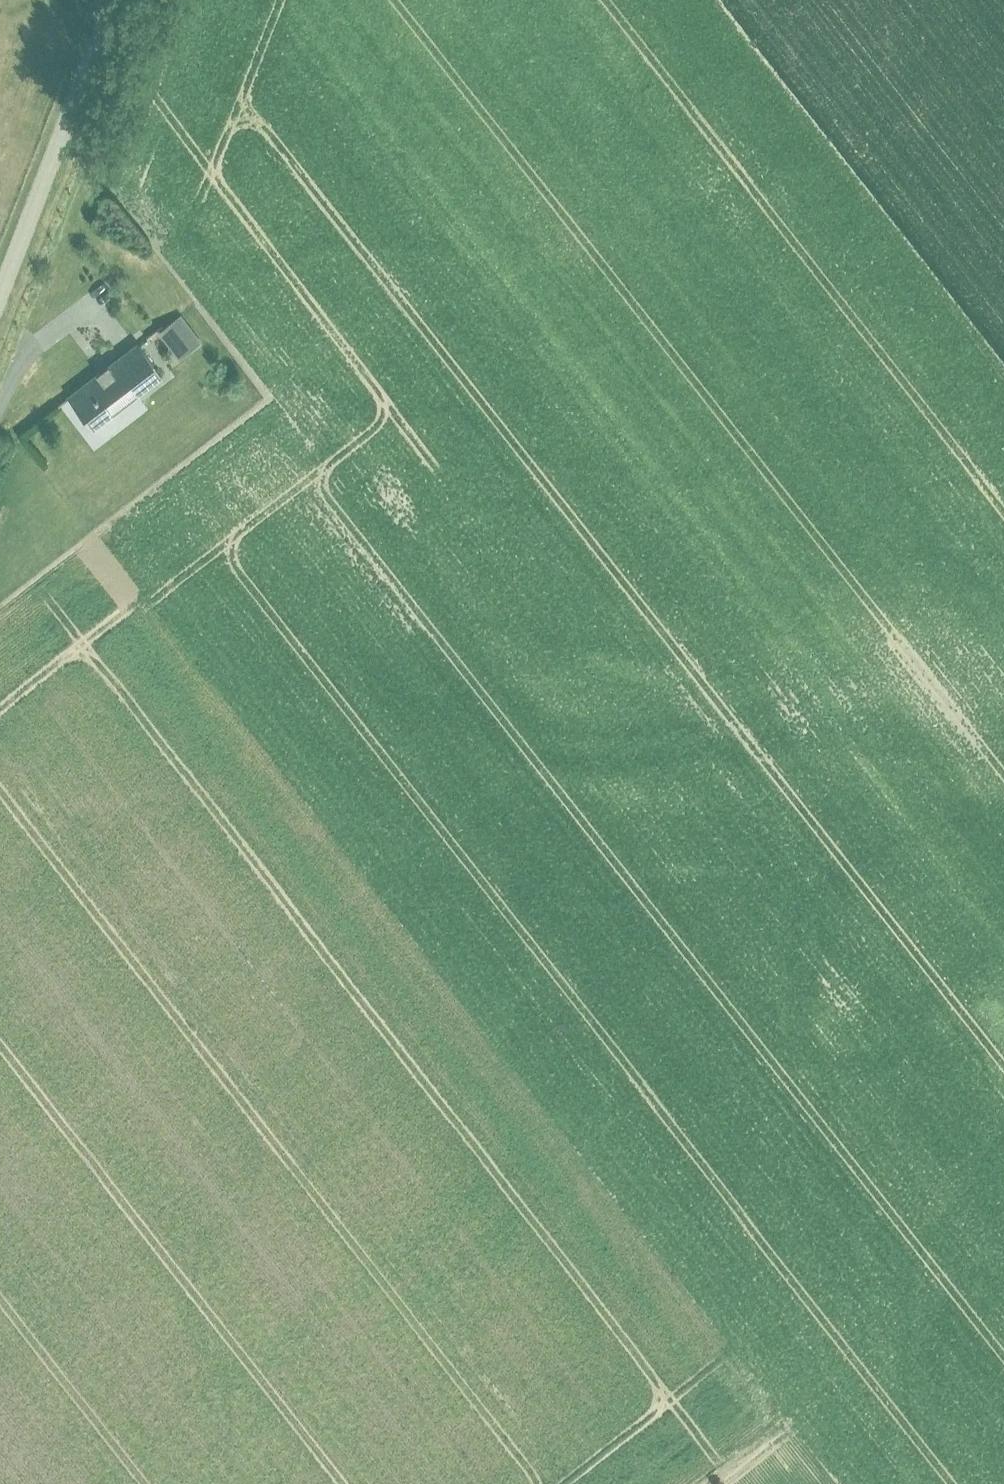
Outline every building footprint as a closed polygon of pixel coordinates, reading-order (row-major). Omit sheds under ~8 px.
[(182,314),(161,330),(182,357),(203,341),(182,314)] [(86,417),(94,428),(112,414),(104,403),(129,384),(138,395),(162,376),(138,344),(110,366),(109,365),(97,374),(98,375),(70,396),(86,417)]
